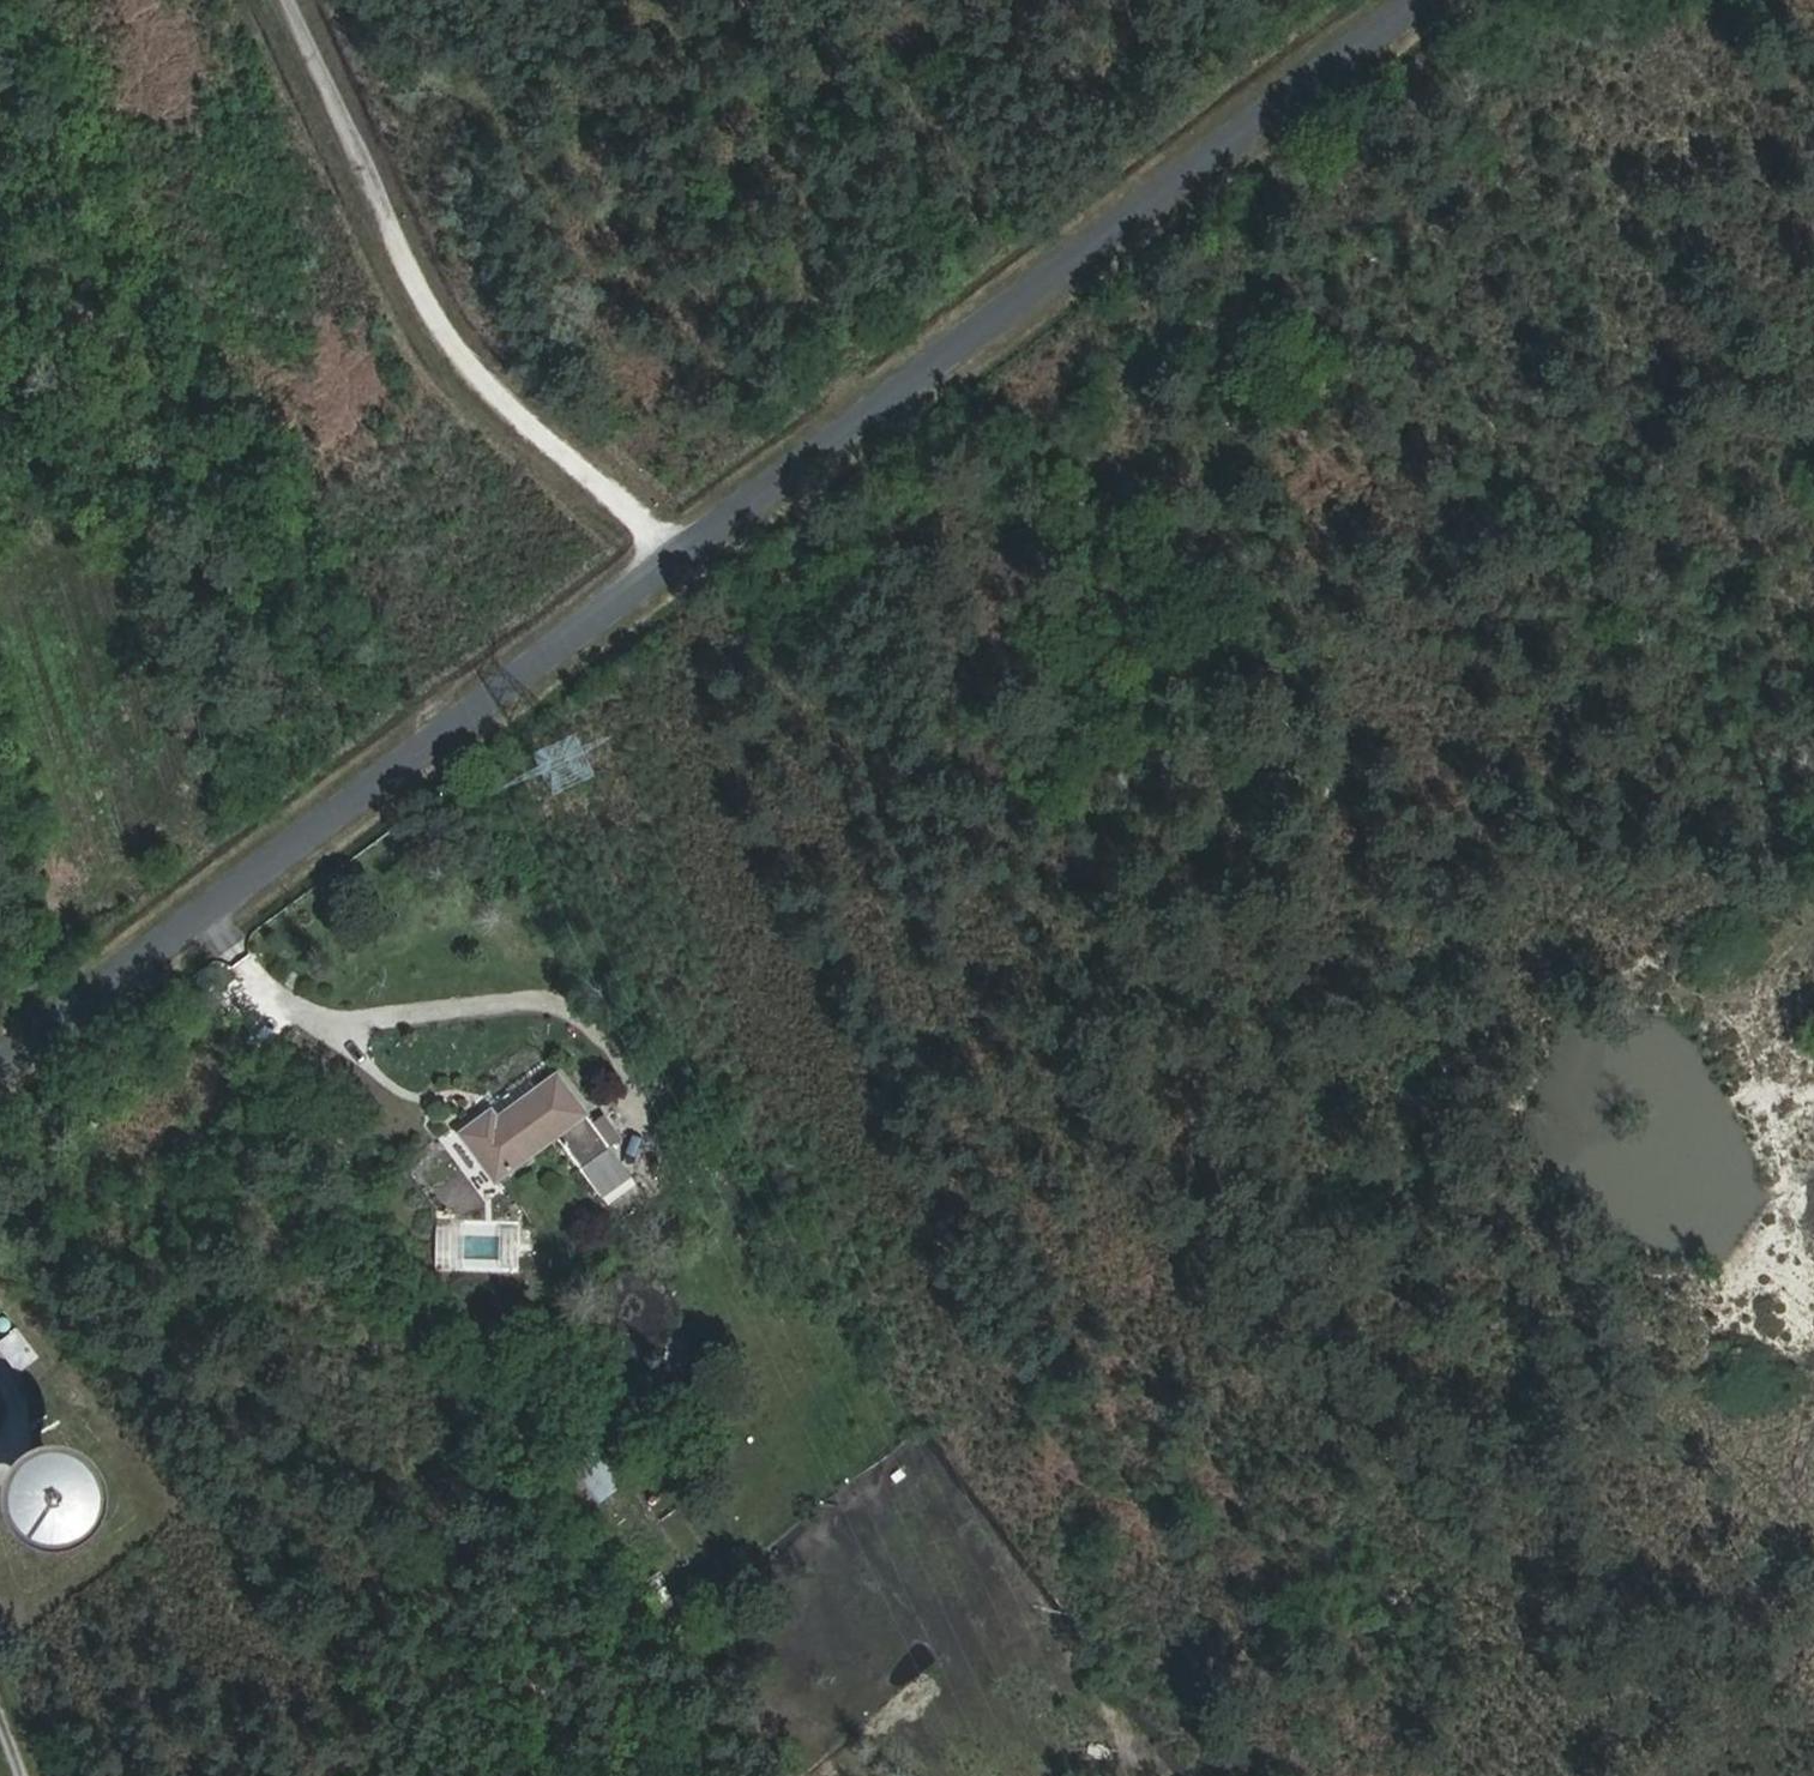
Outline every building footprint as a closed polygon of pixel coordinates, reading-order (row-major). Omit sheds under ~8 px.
[(559,1144),(591,1181),(620,1156),(561,1081),(506,1129),(491,1111),(464,1135),(505,1191),(559,1144)] [(15,1322),(0,1304),(0,1330),(3,1333),(15,1322)] [(44,1356),(20,1325),(0,1340),(0,1346),(21,1373),(44,1356)] [(56,1529),(130,1519),(119,1435),(45,1445),(56,1529)] [(577,1472),(601,1503),(626,1483),(602,1452),(577,1472)]
